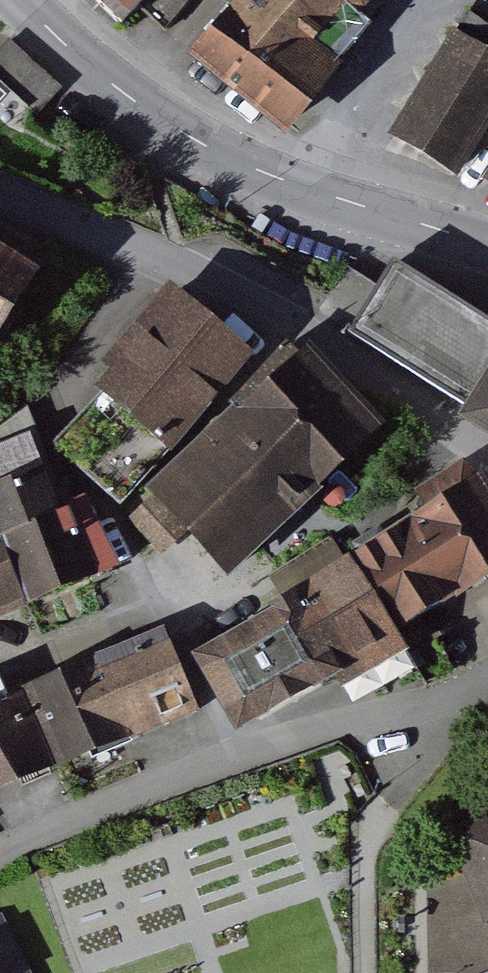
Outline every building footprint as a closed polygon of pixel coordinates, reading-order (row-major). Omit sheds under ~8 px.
[(122,21),(143,0),(102,0),(122,21)] [(190,51),(287,131),(344,60),(338,56),(370,21),(359,12),(370,0),(239,0),(190,51)] [(397,129),(458,166),(487,118),(487,52),(456,33),(397,129)] [(33,117),(54,92),(0,45),(0,88),(33,117)] [(487,402),(487,400),(487,312),(402,260),(362,327),(487,402)] [(17,294),(0,282),(0,319),(17,294)] [(58,445),(120,500),(245,361),(169,292),(96,373),(111,386),(58,445)] [(316,347),(169,491),(240,564),(388,420),(316,347)] [(487,402),(478,416),(487,422),(487,400),(487,402)] [(0,456),(0,541),(46,524),(25,449),(0,456)] [(413,634),(487,589),(487,481),(365,556),(413,634)] [(0,541),(0,611),(1,612),(106,574),(76,514),(46,524),(0,541)] [(344,676),(413,634),(365,556),(296,597),(344,676)] [(344,676),(296,597),(203,654),(250,733),(344,676)] [(184,712),(153,633),(13,688),(44,767),(184,712)] [(38,773),(8,703),(0,707),(0,790),(38,773)] [(443,838),(478,918),(487,914),(487,818),(443,838)] [(0,922),(0,972),(25,972),(0,922)]
